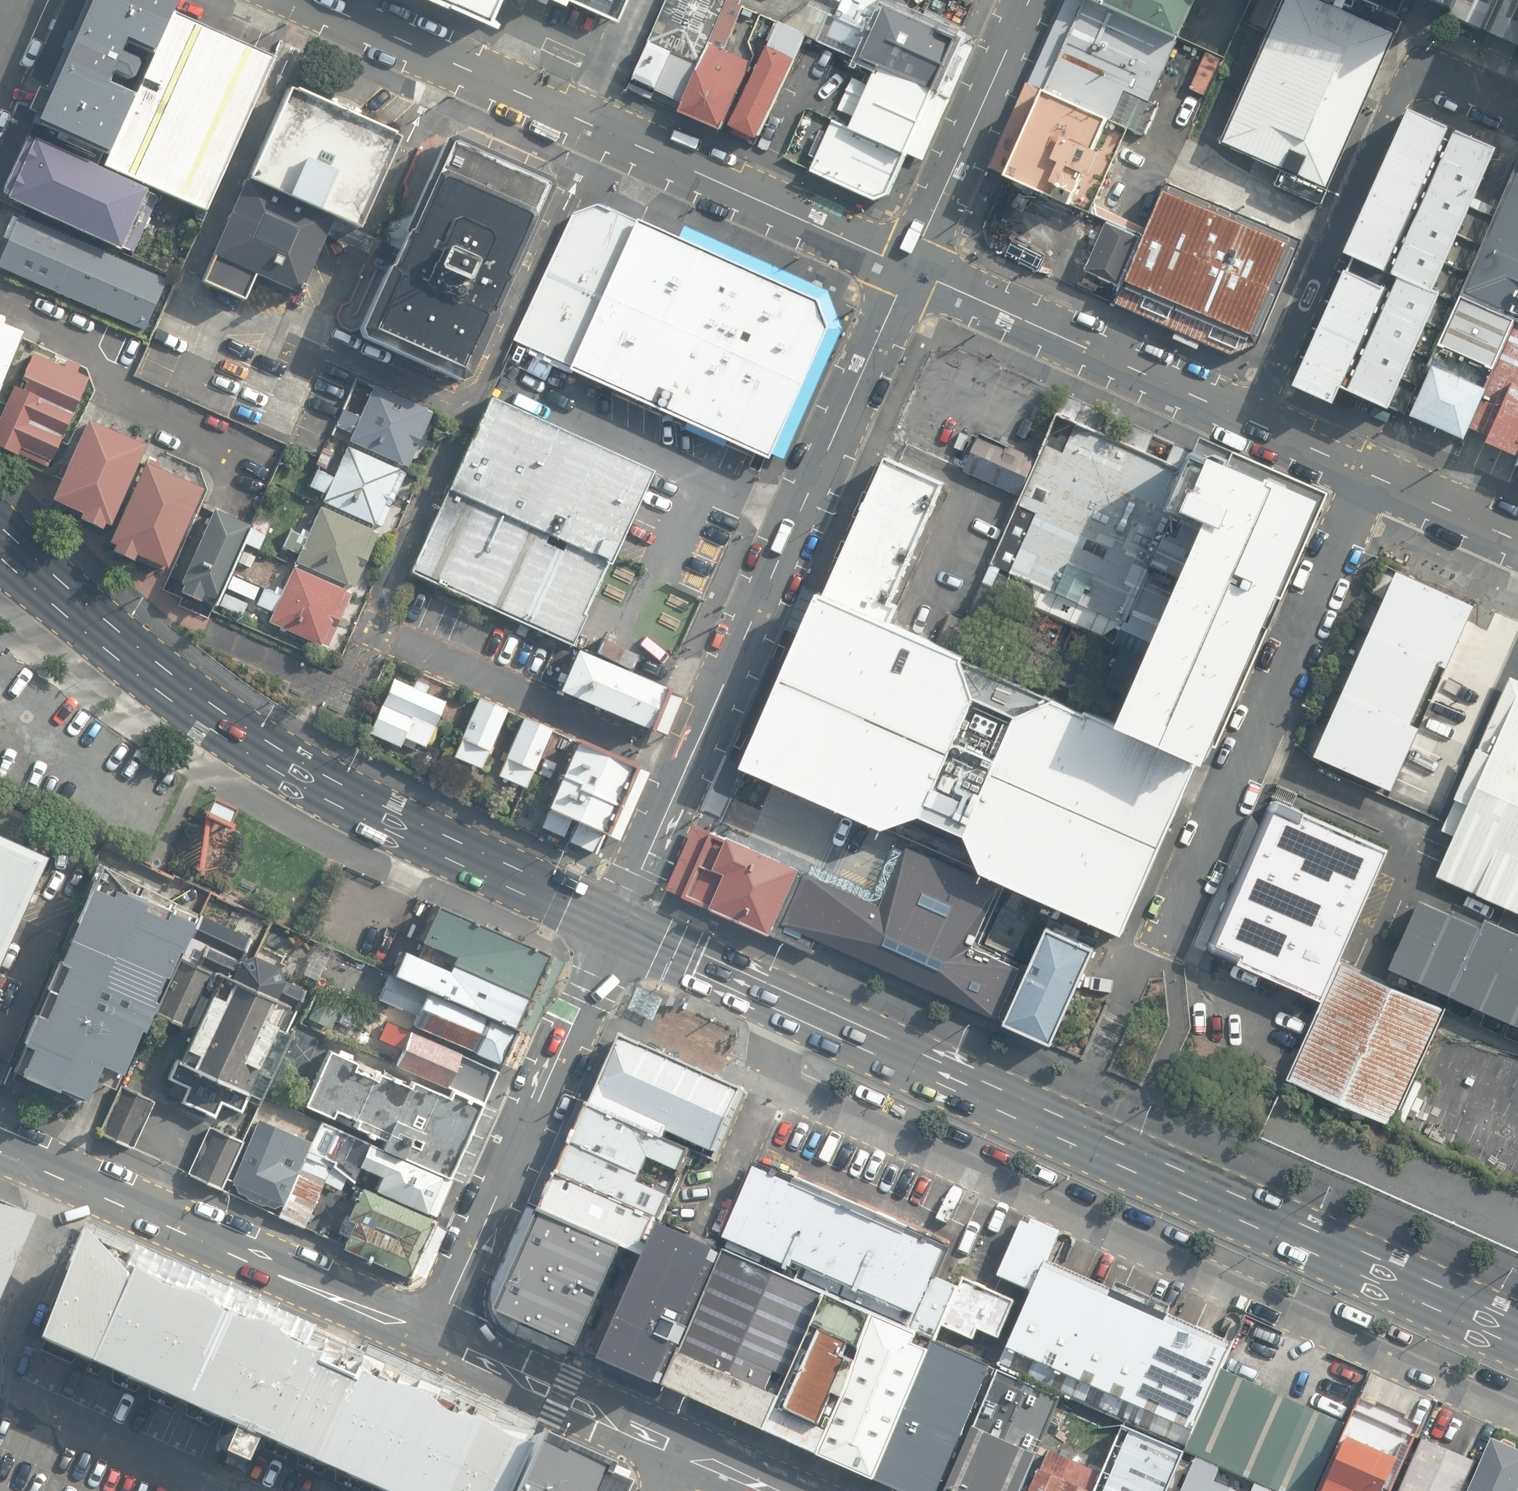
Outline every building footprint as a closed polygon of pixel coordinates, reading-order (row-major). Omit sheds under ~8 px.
[(31,125),(108,161),(177,0),(85,0),(31,125)] [(522,30),(536,0),(448,0),(522,30)] [(558,8),(562,0),(539,0),(558,8)] [(719,0),(671,0),(632,87),(684,110),(730,5),(719,0)] [(811,39),(869,65),(932,92),(953,40),(864,0),(833,0),(811,39)] [(1085,0),(1082,0),(1042,90),(1112,121),(1125,90),(1149,100),(1178,40),(1085,0)] [(1178,40),(1199,0),(1085,0),(1178,40)] [(1308,0),(1282,0),(1266,38),(1223,142),(1331,187),(1394,36),(1308,0)] [(1451,14),(1458,0),(1420,0),(1451,14)] [(1453,15),(1517,44),(1517,0),(1460,0),(1453,15)] [(267,57),(175,16),(109,167),(202,211),(267,57)] [(811,39),(782,26),(731,129),(760,143),(811,39)] [(755,62),(713,46),(684,110),(726,130),(755,62)] [(932,92),(869,65),(841,127),(905,155),(932,92)] [(334,211),(357,221),(398,130),(393,128),(394,126),(295,82),(294,84),(288,81),(247,172),(334,211)] [(1112,121),(1042,90),(1005,171),(1086,207),(1123,126),(1112,121)] [(1408,109),(1343,251),(1351,255),(1293,383),(1332,401),(1339,387),(1408,416),(1457,298),(1517,164),(1517,160),(1408,109)] [(841,127),(813,114),(794,163),(879,199),(887,194),(905,155),(841,127)] [(147,188),(31,134),(3,194),(119,248),(147,188)] [(451,139),(442,142),(412,211),(389,218),(381,239),(374,254),(388,260),(360,322),(363,332),(460,374),(470,370),(494,316),(493,311),(505,282),(509,282),(549,190),(545,181),(451,139)] [(1457,298),(1517,321),(1517,322),(1517,164),(1457,298)] [(334,211),(247,172),(201,278),(244,296),(255,270),(300,289),(324,233),(331,218),(334,211)] [(1301,238),(1167,181),(1110,302),(1227,355),(1254,345),(1301,238)] [(573,370),(773,461),(833,329),(822,300),(601,203),(574,213),(515,340),(574,367),(573,370)] [(165,280),(22,216),(0,266),(143,329),(165,280)] [(324,233),(374,254),(381,239),(331,218),(324,233)] [(1139,236),(1104,221),(1083,269),(1118,284),(1139,236)] [(1408,416),(1464,436),(1517,321),(1457,298),(1408,416)] [(1517,321),(1464,436),(1517,462),(1517,322),(1517,321)] [(0,324),(0,381),(20,332),(0,324)] [(29,354),(0,418),(0,449),(51,472),(92,383),(29,354)] [(422,410),(371,388),(349,439),(400,461),(422,410)] [(1102,409),(1067,393),(1038,457),(1022,495),(992,564),(1013,573),(1004,593),(1108,638),(1122,648),(1106,685),(1132,696),(1207,525),(1169,508),(1195,451),(1131,422),(1124,440),(1094,427),(1102,409)] [(652,471),(492,399),(411,570),(572,647),(608,568),(652,471)] [(143,443),(88,421),(53,503),(81,513),(79,518),(99,528),(102,524),(108,525),(143,443)] [(964,469),(1022,495),(1038,457),(981,432),(964,469)] [(1207,525),(1132,696),(1120,725),(1200,759),(1208,763),(1214,746),(1218,748),(1329,492),(1202,436),(1195,451),(1169,508),(1207,525)] [(403,473),(344,447),(321,501),(380,527),(403,473)] [(888,457),(825,596),(890,624),(898,606),(891,602),(945,483),(888,457)] [(197,487),(141,463),(107,547),(133,559),(135,554),(163,566),(197,487)] [(247,518),(210,502),(172,587),(198,599),(201,593),(212,598),(247,518)] [(375,532),(317,507),(304,537),(287,530),(279,547),(297,555),(294,562),(351,586),(375,532)] [(269,516),(254,510),(247,528),(261,535),(269,516)] [(348,593),(289,568),(277,594),(258,586),(250,604),(271,613),(266,624),(324,649),(348,593)] [(1447,666),(1475,604),(1398,571),(1315,754),(1393,789),(1420,728),(1412,725),(1439,663),(1447,666)] [(890,624),(825,596),(818,593),(743,767),(884,830),(888,828),(981,869),(984,872),(1058,906),(1123,935),(1200,759),(1120,725),(956,651),(890,624)] [(634,673),(577,648),(557,691),(649,732),(668,689),(634,673)] [(1511,676),(1445,822),(1441,831),(1454,836),(1437,875),(1517,911),(1517,679),(1511,676)] [(446,702),(392,679),(367,730),(400,744),(403,736),(426,746),(446,702)] [(507,710),(481,698),(455,756),(482,768),(507,710)] [(554,728),(525,717),(501,776),(528,787),(554,728)] [(636,766),(577,739),(546,809),(576,823),(605,835),(636,766)] [(1340,962),(1390,848),(1280,802),(1274,802),(1270,806),(1209,943),(1208,948),(1213,951),(1324,1000),(1340,962)] [(596,855),(605,835),(576,823),(568,842),(596,855)] [(855,891),(857,887),(730,831),(728,835),(715,829),(686,895),(825,957),(831,946),(855,891)] [(49,853),(0,832),(0,967),(49,853)] [(999,1019),(1023,964),(962,938),(987,879),(915,848),(890,906),(855,891),(831,946),(999,1019)] [(175,902),(100,864),(11,1072),(57,1092),(59,1087),(86,1100),(100,1065),(120,1073),(139,1027),(143,1030),(199,918),(174,907),(175,902)] [(1486,918),(1482,927),(1422,900),(1391,967),(1517,1024),(1517,932),(1486,918)] [(552,954),(437,905),(420,942),(424,944),(418,957),(403,951),(392,975),(427,991),(517,1030),(552,954)] [(1095,947),(1049,926),(1004,1023),(1053,1045),(1095,947)] [(299,998),(204,958),(155,1075),(184,1087),(178,1100),(212,1114),(218,1100),(250,1113),(299,998)] [(1340,962),(1324,1000),(1288,1078),(1393,1126),(1396,1119),(1436,1030),(1446,1008),(1340,962)] [(416,1016),(427,991),(392,975),(389,974),(379,999),(416,1016)] [(665,998),(640,986),(629,1009),(655,1020),(665,998)] [(427,991),(416,1016),(412,1026),(501,1065),(517,1030),(427,991)] [(342,1005),(319,995),(309,1019),(332,1029),(342,1005)] [(378,1039),(403,1050),(410,1032),(386,1021),(378,1039)] [(395,1066),(446,1088),(461,1054),(410,1032),(403,1050),(395,1066)] [(746,1090),(620,1034),(590,1102),(667,1136),(668,1134),(671,1129),(719,1150),(746,1090)] [(448,1098),(327,1048),(303,1103),(385,1138),(382,1146),(450,1174),(479,1105),(450,1093),(448,1098)] [(461,1054),(446,1088),(483,1104),(498,1070),(461,1054)] [(136,1145),(155,1099),(122,1085),(102,1131),(136,1145)] [(694,1145),(668,1134),(667,1136),(590,1102),(560,1170),(662,1215),(672,1192),(642,1178),(652,1155),(683,1169),(694,1145)] [(307,1142),(255,1119),(226,1186),(278,1209),(307,1142)] [(239,1135),(205,1120),(184,1169),(219,1183),(239,1135)] [(443,1173),(367,1143),(358,1164),(380,1173),(374,1188),(428,1210),(443,1173)] [(724,1240),(726,1247),(821,1290),(873,1313),(929,1338),(933,1340),(940,1325),(957,1286),(936,1277),(950,1244),(908,1226),(910,1221),(796,1171),(794,1176),(758,1160),(754,1168),(751,1166),(719,1237),(724,1240)] [(324,1179),(300,1169),(281,1215),(305,1225),(324,1179)] [(662,1215),(560,1170),(544,1206),(628,1243),(655,1254),(661,1240),(652,1237),(662,1215)] [(438,1219),(356,1184),(330,1246),(412,1280),(438,1219)] [(0,1201),(0,1302),(37,1216),(0,1201)] [(628,1243),(544,1206),(511,1280),(497,1312),(581,1350),(628,1243)] [(1029,1290),(1041,1260),(1044,1261),(1058,1230),(1021,1214),(995,1275),(1029,1290)] [(607,1361),(664,1387),(726,1249),(668,1223),(661,1240),(655,1254),(607,1361)] [(75,1234),(29,1338),(230,1426),(218,1453),(243,1464),(254,1439),(374,1490),(498,1490),(524,1431),(75,1234)] [(759,1430),(821,1290),(726,1247),(726,1249),(664,1387),(759,1430)] [(997,1364),(1183,1448),(1218,1369),(1221,1370),(1234,1343),(1167,1313),(1170,1305),(1113,1281),(1110,1289),(1044,1261),(1041,1260),(1029,1290),(997,1364)] [(759,1430),(810,1453),(873,1313),(821,1290),(759,1430)] [(810,1453),(868,1479),(929,1338),(873,1313),(810,1453)] [(929,1338),(868,1479),(895,1490),(935,1490),(991,1365),(933,1340),(929,1338)] [(942,1490),(1016,1490),(1058,1397),(995,1369),(942,1490)] [(1342,1424),(1221,1370),(1218,1369),(1183,1448),(1181,1451),(1250,1482),(1271,1490),(1312,1490),(1342,1424)] [(1417,1425),(1402,1418),(1403,1414),(1374,1401),(1372,1405),(1355,1397),(1342,1424),(1312,1490),(1388,1490),(1417,1425)] [(1181,1451),(1119,1425),(1090,1490),(1165,1490),(1181,1451)] [(530,1438),(507,1490),(626,1490),(630,1481),(530,1438)] [(1474,1461),(1420,1438),(1397,1490),(1461,1490),(1474,1461)] [(1463,1490),(1514,1490),(1517,1482),(1517,1452),(1514,1450),(1513,1443),(1502,1439),(1496,1442),(1487,1438),(1463,1490)] [(1026,1490),(1088,1490),(1097,1471),(1048,1450),(1039,1470),(1036,1468),(1026,1490)] [(1178,1490),(1236,1490),(1211,1480),(1216,1469),(1193,1458),(1178,1490)] [(1250,1482),(1246,1490),(1271,1490),(1250,1482)]
